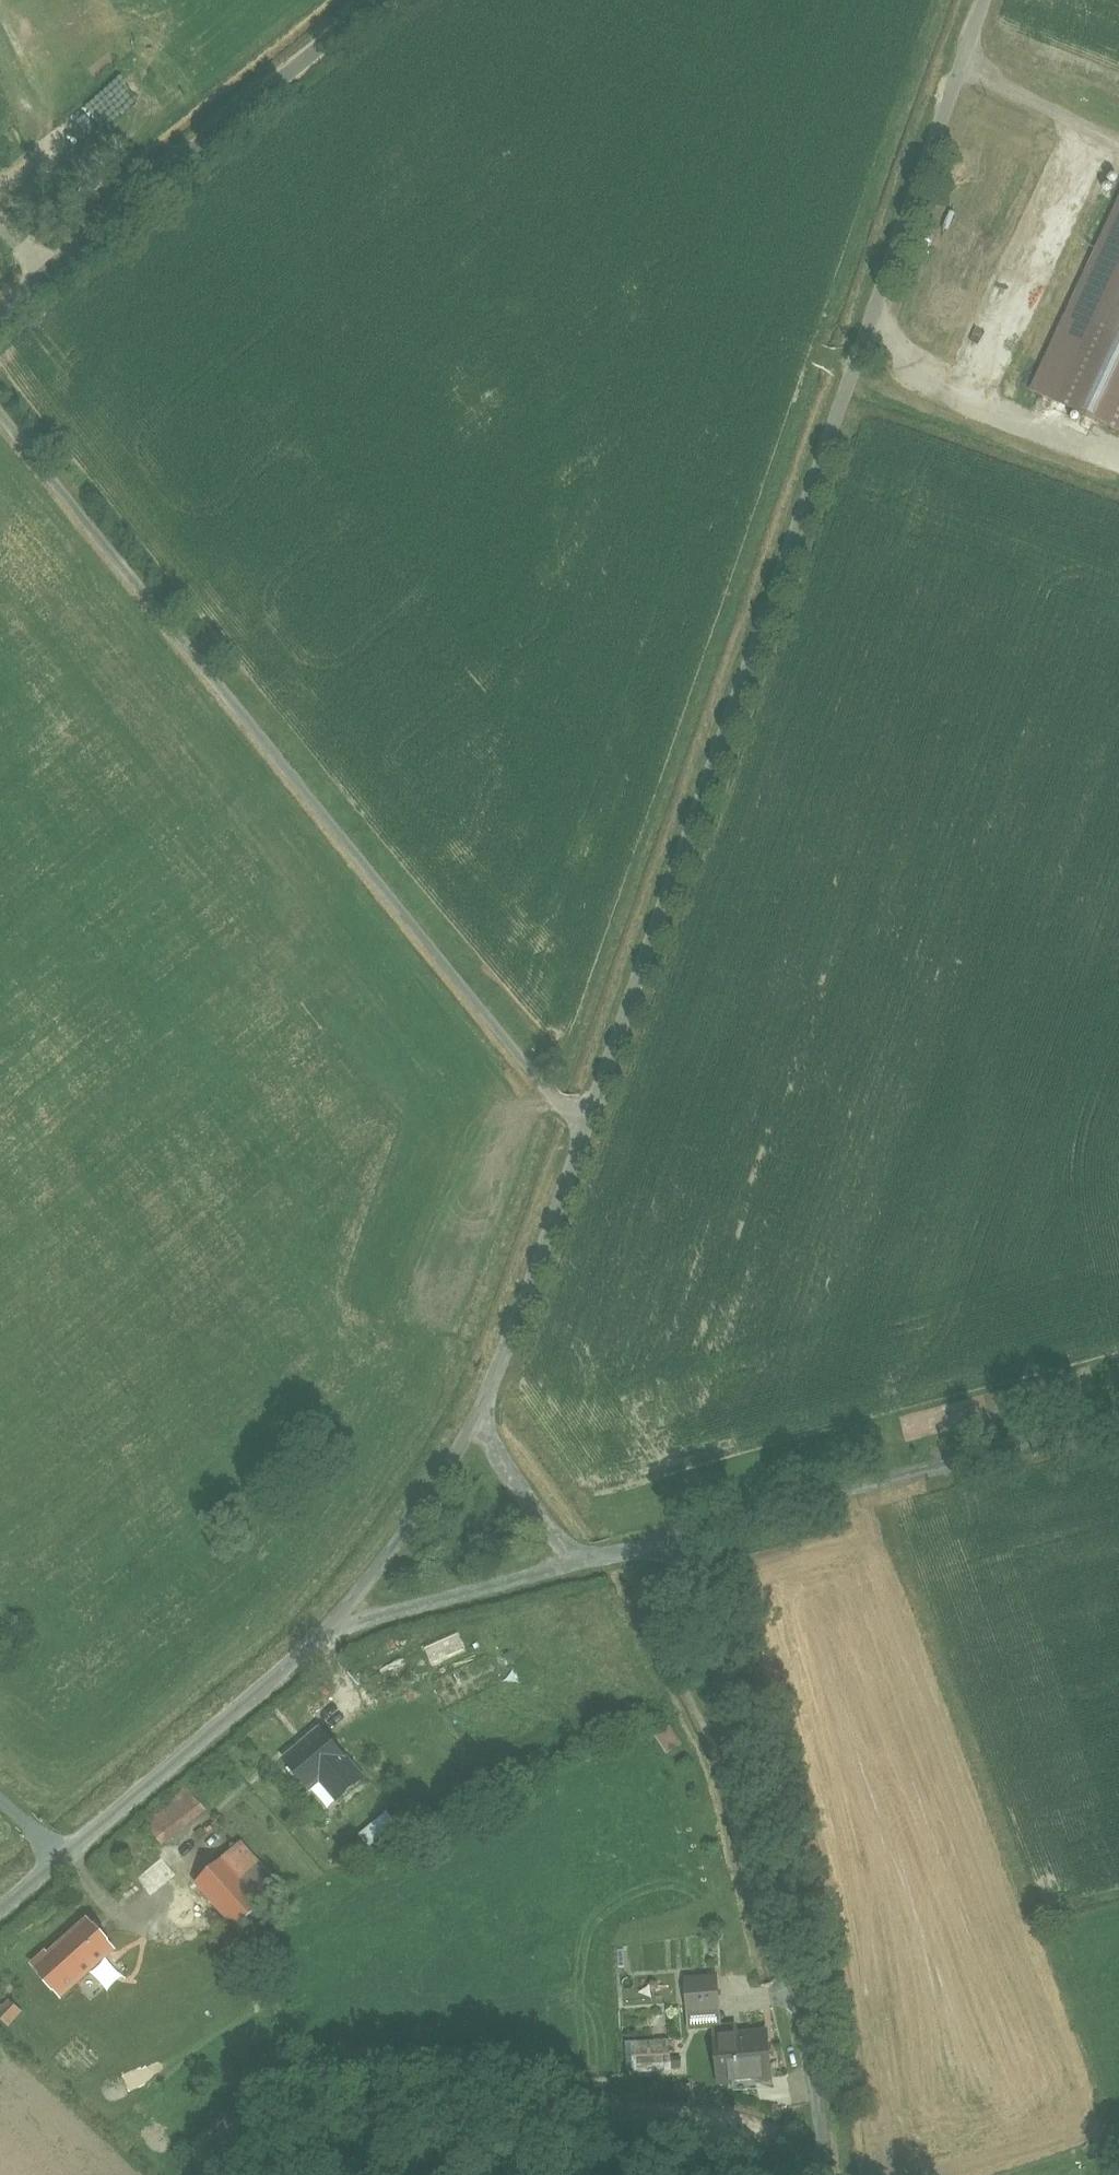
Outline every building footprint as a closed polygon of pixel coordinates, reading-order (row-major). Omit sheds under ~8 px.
[(134,107),(128,101),(146,85),(132,69),(97,100),(116,122),(134,107)] [(1013,403),(1118,451),(1118,172),(1117,171),(1013,403)] [(322,1724),(285,1760),(334,1810),(371,1774),(322,1724)] [(188,1783),(140,1822),(160,1846),(208,1808),(188,1783)] [(392,1810),(363,1834),(373,1845),(402,1821),(392,1810)] [(244,1834),(195,1878),(239,1927),(288,1883),(244,1834)] [(28,1966),(57,1998),(117,1946),(88,1914),(28,1966)] [(712,1955),(680,1958),(685,2012),(717,2009),(712,1955)] [(0,2012),(13,2025),(27,2011),(14,1998),(0,2012)] [(708,2012),(715,2075),(772,2069),(766,2006),(717,2009),(708,2012)] [(674,2066),(673,2037),(629,2039),(630,2067),(674,2066)]
